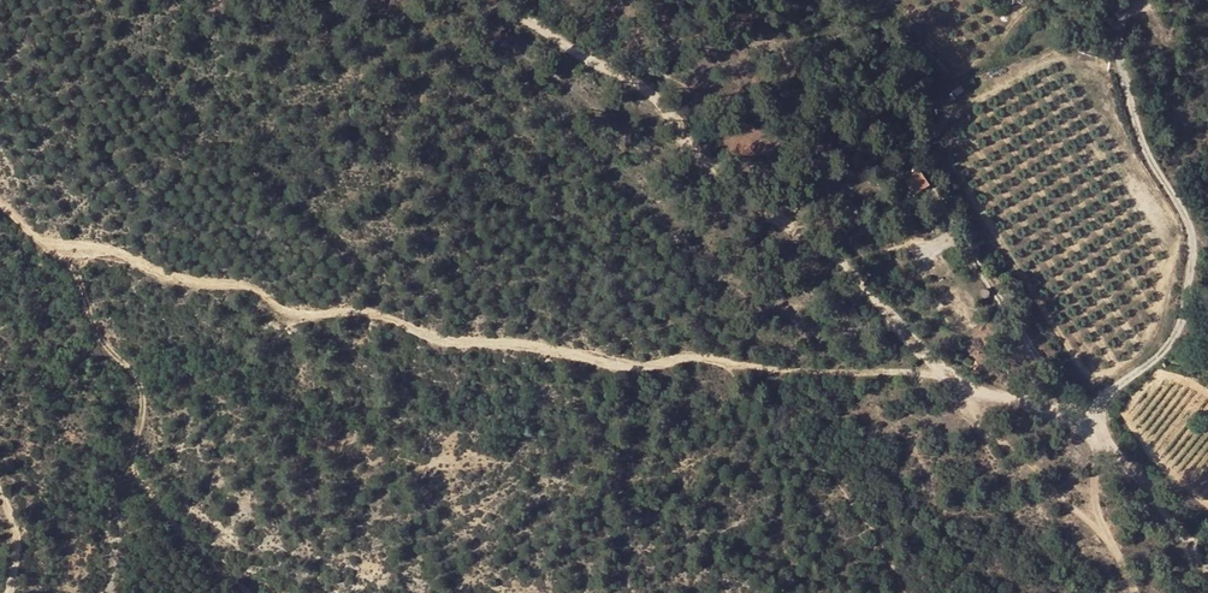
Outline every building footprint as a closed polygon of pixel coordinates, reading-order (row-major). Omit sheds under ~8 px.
[(660,38),(658,39),(657,40),(657,42),(657,45),(658,47),(660,48),(662,48),(664,48),(667,45),(667,42),(666,40),(665,39),(662,38),(660,38)] [(918,191),(930,184),(919,166),(907,174),(918,191)] [(1201,341),(1198,340),(1194,351),(1207,356),(1207,343),(1201,341)]
